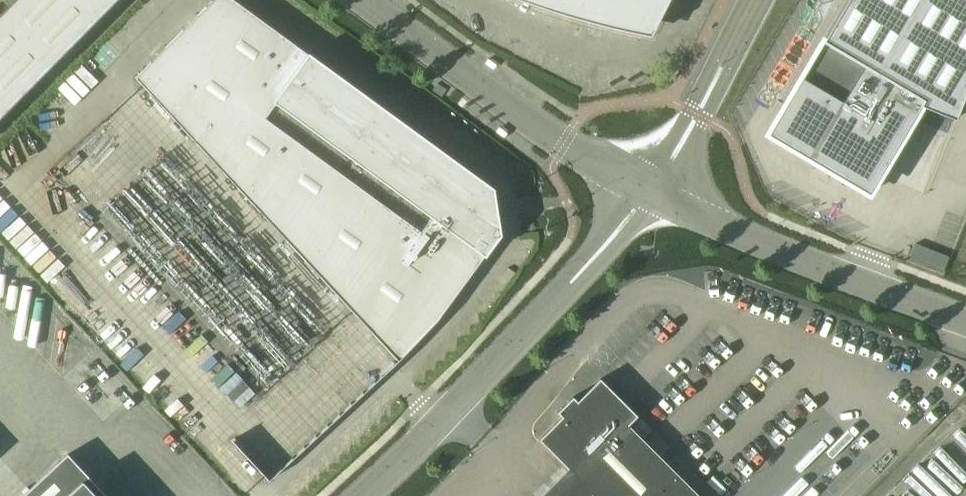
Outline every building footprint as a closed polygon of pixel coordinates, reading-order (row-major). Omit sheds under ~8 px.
[(0,15),(0,117),(116,0),(14,0),(0,15)] [(135,78),(398,362),(437,320),(500,235),(493,188),(477,177),(235,0),(212,0),(135,78)] [(578,18),(650,35),(668,0),(523,0),(578,18)] [(768,134),(869,194),(920,106),(954,119),(965,90),(965,0),(847,0),(768,134)] [(909,258),(943,271),(948,256),(915,243),(909,258)] [(540,495),(699,495),(628,425),(637,416),(600,379),(577,401),(572,396),(567,401),(569,403),(563,409),(561,407),(556,412),(561,417),(539,440),(567,468),(540,495)] [(654,432),(645,442),(660,457),(670,447),(654,432)] [(67,454),(22,495),(106,495),(67,454)] [(673,470),(699,495),(714,495),(716,495),(682,461),(673,470)]
